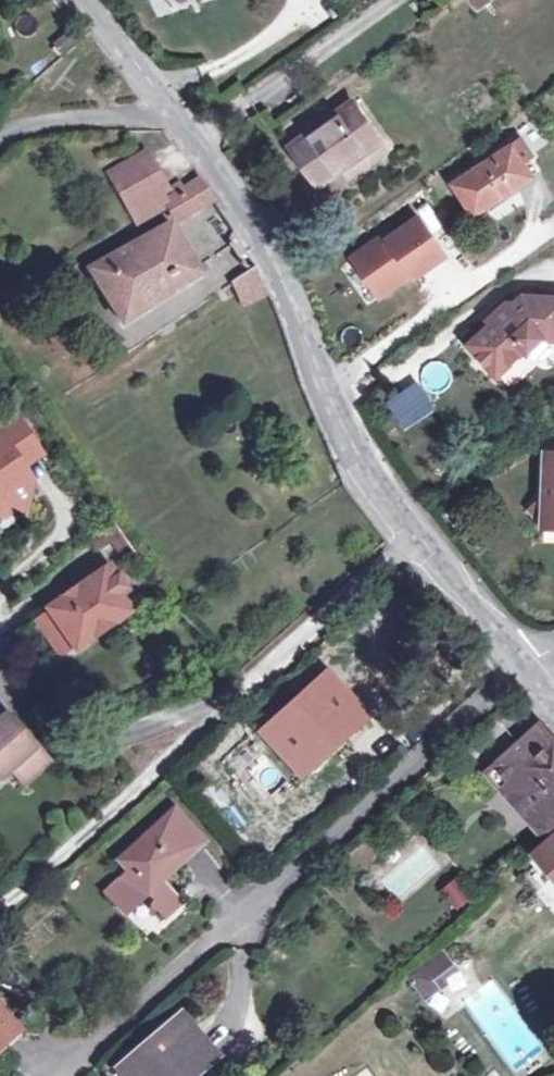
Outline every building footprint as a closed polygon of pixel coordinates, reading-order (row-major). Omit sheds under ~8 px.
[(319,184),(378,142),(351,104),(291,147),(319,184)] [(474,216),(533,177),(512,145),(453,184),(474,216)] [(132,215),(164,195),(163,194),(167,192),(146,153),(109,174),(132,215)] [(166,200),(168,204),(178,220),(214,198),(201,179),(184,189),(180,183),(170,189),(174,195),(166,200)] [(166,200),(164,195),(132,215),(138,225),(168,204),(166,200)] [(385,232),(352,256),(380,295),(412,272),(414,276),(446,253),(418,215),(388,237),(385,232)] [(171,222),(90,268),(124,323),(200,272),(171,222)] [(269,293),(270,291),(257,266),(233,282),(234,284),(244,304),(269,293)] [(527,354),(546,338),(553,339),(553,298),(520,296),(515,301),(507,300),(498,307),(496,316),(467,340),(494,373),(523,349),(527,354)] [(412,383),(388,401),(402,420),(426,403),(412,383)] [(14,504),(18,511),(31,502),(35,485),(18,461),(37,448),(18,419),(0,431),(0,514),(14,504)] [(545,526),(553,526),(553,452),(548,452),(545,502),(533,512),(545,526)] [(50,612),(74,646),(76,650),(130,613),(120,597),(128,591),(111,567),(48,609),(50,612)] [(74,646),(50,612),(38,621),(61,654),(74,646)] [(290,710),(263,733),(288,760),(351,701),(327,674),(305,694),(301,690),(286,704),(290,710)] [(2,777),(11,768),(26,784),(50,762),(7,714),(0,721),(0,775),(2,777)] [(553,794),(553,740),(541,725),(486,774),(500,790),(502,788),(518,807),(544,783),(553,794)] [(518,807),(542,835),(553,825),(553,794),(544,783),(518,807)] [(126,916),(148,896),(152,902),(149,910),(161,924),(180,906),(159,885),(203,844),(172,811),(118,860),(129,871),(104,893),(126,916)] [(553,897),(553,834),(534,852),(547,865),(534,877),(553,898),(553,897)] [(458,875),(439,890),(457,910),(475,895),(458,875)] [(443,952),(429,962),(437,974),(452,963),(443,952)] [(437,974),(429,962),(411,975),(427,998),(439,989),(431,980),(437,974)] [(18,1029),(0,1009),(0,1046),(18,1029)] [(121,1066),(130,1075),(189,1075),(211,1057),(179,1018),(121,1066)]
